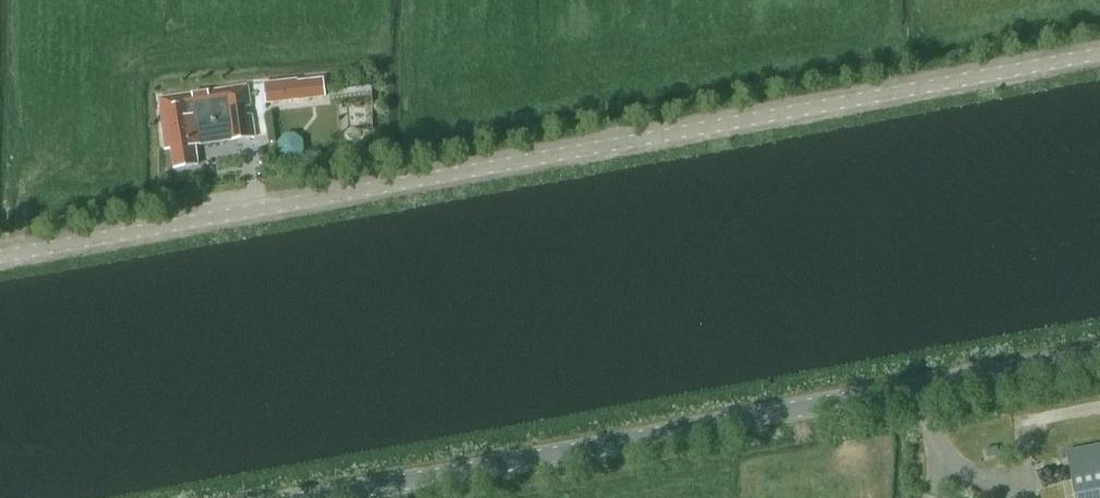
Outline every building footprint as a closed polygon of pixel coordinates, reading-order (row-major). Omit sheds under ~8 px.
[(267,82),(266,89),(268,100),(284,98),(284,100),(326,95),(324,76),(298,79),(298,78),(267,82)] [(246,107),(250,107),(247,85),(159,98),(166,149),(172,149),(175,168),(198,165),(195,140),(200,139),(197,123),(230,119),(232,140),(254,137),(251,115),(247,115),(246,107)] [(1066,452),(1074,497),(1099,497),(1099,446),(1066,452)]
